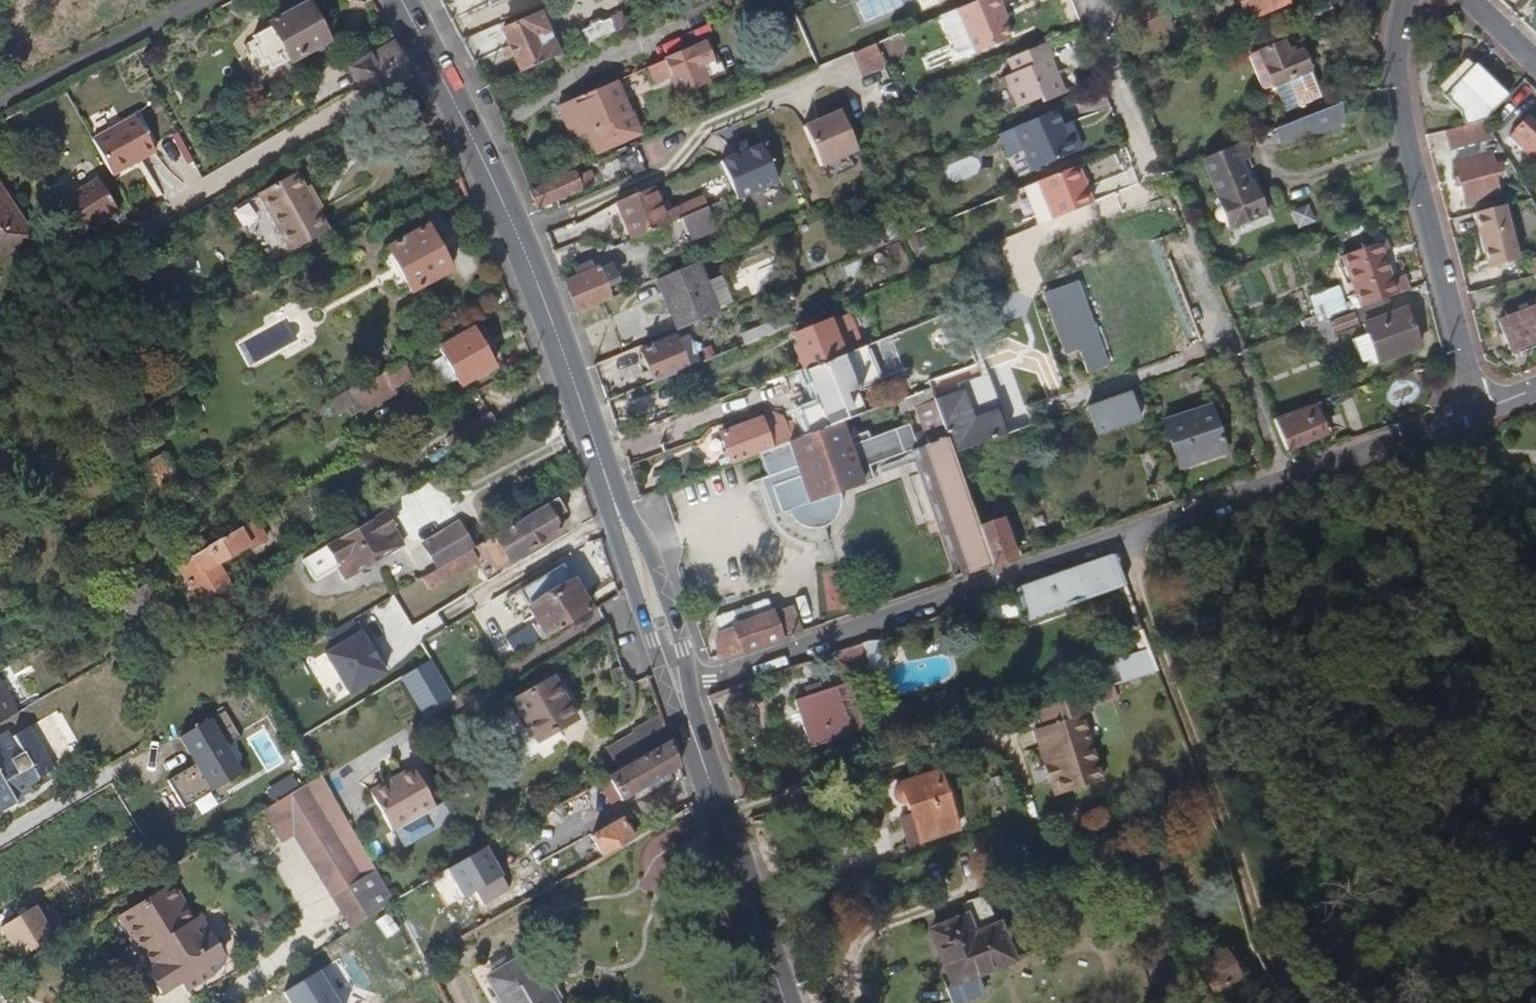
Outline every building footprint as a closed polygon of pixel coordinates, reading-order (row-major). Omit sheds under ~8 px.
[(303,0),(300,0),(266,18),(267,21),(248,31),(253,40),(249,42),(260,62),(264,59),(268,69),(287,59),(288,60),(325,40),(303,0)] [(478,13),(506,0),(472,0),(478,13)] [(1004,23),(999,12),(1004,10),(999,0),(983,0),(945,16),(964,60),(1011,39),(1004,23)] [(1286,0),(1238,0),(1246,18),(1287,1),(1286,0)] [(1009,21),(1004,10),(999,12),(1004,23),(1009,21)] [(566,53),(548,11),(504,29),(521,72),(566,53)] [(618,31),(613,19),(604,23),(603,18),(595,21),(597,26),(591,28),(596,40),(618,31)] [(359,86),(403,60),(394,43),(349,69),(359,86)] [(1056,77),(1050,62),(1055,60),(1048,43),(1010,59),(1015,73),(1009,75),(1022,106),(1043,98),(1045,103),(1066,94),(1059,76),(1056,77)] [(1313,70),(1305,51),(1291,57),(1286,43),(1255,56),(1269,89),(1292,80),(1312,71),(1313,70)] [(876,45),(856,54),(865,76),(885,67),(876,45)] [(708,84),(693,49),(642,71),(649,88),(673,78),(681,95),(708,84)] [(1512,100),(1479,70),(1451,100),(1470,118),(1471,129),(1490,127),(1512,100)] [(1323,98),(1312,71),(1292,80),(1303,107),(1323,98)] [(640,137),(633,119),(630,121),(614,83),(572,101),(587,137),(590,136),(598,155),(640,137)] [(1296,140),(1318,132),(1319,134),(1343,128),(1342,123),(1349,122),(1344,102),(1289,125),(1296,140)] [(1073,155),(1066,139),(1072,136),(1067,125),(1062,127),(1055,111),(1013,129),(1031,172),(1073,155)] [(841,112),(805,128),(822,167),(858,152),(841,112)] [(155,152),(135,116),(92,139),(111,175),(155,152)] [(1530,118),(1519,129),(1535,145),(1535,124),(1530,118)] [(1082,151),(1070,124),(1067,125),(1072,136),(1066,139),(1073,155),(1082,151)] [(1296,140),(1289,125),(1280,129),(1286,144),(1296,140)] [(1501,145),(1490,127),(1471,129),(1447,133),(1451,153),(1501,145)] [(1272,215),(1260,185),(1255,187),(1246,163),(1255,159),(1248,142),(1207,159),(1224,200),(1221,201),(1233,231),(1272,215)] [(731,149),(734,157),(748,151),(744,143),(731,149)] [(734,157),(720,163),(737,201),(778,183),(762,145),(748,151),(734,157)] [(1507,181),(1501,157),(1492,159),(1492,155),(1455,163),(1465,206),(1502,198),(1498,183),(1507,181)] [(1093,205),(1078,168),(1039,184),(1054,221),(1093,205)] [(581,189),(574,172),(530,191),(532,197),(536,208),(581,189)] [(317,213),(311,202),(316,200),(309,186),(304,189),(296,174),(258,194),(290,253),(328,232),(317,213)] [(115,214),(96,182),(57,205),(76,236),(115,214)] [(1054,221),(1039,184),(1025,189),(1041,227),(1054,221)] [(666,216),(654,186),(614,202),(630,240),(682,219),(679,211),(666,216)] [(0,190),(0,259),(32,238),(0,190)] [(322,210),(316,200),(311,202),(317,213),(322,210)] [(706,209),(682,219),(689,235),(713,226),(711,221),(733,212),(728,200),(706,209)] [(679,211),(682,219),(706,209),(703,201),(679,211)] [(1318,223),(1312,207),(1296,213),(1302,229),(1318,223)] [(1517,261),(1504,208),(1475,215),(1484,252),(1493,250),(1497,266),(1517,261)] [(713,226),(689,235),(691,242),(715,232),(713,226)] [(449,272),(424,227),(384,248),(409,294),(449,272)] [(1397,278),(1387,253),(1392,251),(1387,239),(1346,255),(1367,307),(1414,288),(1409,273),(1397,278)] [(1266,265),(1264,257),(1241,265),(1243,274),(1266,265)] [(721,313),(700,262),(660,279),(682,329),(721,313)] [(610,300),(598,269),(566,282),(578,314),(610,300)] [(651,283),(646,271),(633,276),(638,289),(651,283)] [(1126,362),(1096,276),(1066,287),(1086,344),(1097,340),(1107,368),(1126,362)] [(1325,323),(1359,310),(1357,305),(1350,307),(1349,304),(1321,314),(1325,323)] [(1501,320),(1512,348),(1535,339),(1535,306),(1501,320)] [(1423,347),(1407,310),(1366,327),(1381,364),(1423,347)] [(861,346),(848,312),(835,317),(835,315),(817,322),(816,318),(802,323),(804,328),(793,331),(799,347),(794,349),(801,368),(861,346)] [(1337,336),(1362,326),(1357,312),(1319,327),(1324,339),(1336,334),(1337,336)] [(747,346),(790,328),(787,321),(779,324),(778,322),(743,337),(747,346)] [(492,370),(470,331),(437,350),(459,389),(492,370)] [(687,370),(675,338),(639,353),(652,384),(687,370)] [(829,401),(878,382),(864,344),(861,346),(801,368),(815,406),(829,401)] [(410,376),(402,361),(383,371),(392,387),(410,376)] [(362,403),(392,387),(383,371),(353,388),(362,403)] [(966,435),(1017,416),(1013,405),(976,419),(961,379),(947,384),(966,435)] [(954,455),(1022,430),(1017,416),(966,435),(947,384),(932,390),(954,455)] [(1141,388),(1090,406),(1100,435),(1152,417),(1141,388)] [(954,455),(932,390),(913,397),(926,434),(914,439),(918,450),(962,576),(993,566),(980,528),(954,455)] [(829,401),(815,406),(781,419),(784,425),(767,432),(762,419),(720,435),(730,466),(757,456),(757,455),(838,425),(829,401)] [(1327,437),(1315,406),(1275,421),(1287,452),(1327,437)] [(1227,453),(1216,419),(1170,433),(1181,468),(1227,453)] [(874,481),(869,468),(905,454),(895,431),(870,441),(867,434),(846,442),(840,424),(838,425),(757,455),(757,456),(765,480),(778,516),(785,513),(787,516),(790,520),(794,524),(798,526),(803,528),(815,528),(820,527),(824,525),(829,521),(832,517),(835,512),(838,508),(840,502),(841,495),(863,487),(862,485),(874,481)] [(918,450),(914,439),(909,425),(895,431),(905,454),(911,452),(918,450)] [(1171,480),(1161,447),(1144,453),(1155,486),(1171,480)] [(126,449),(120,453),(130,471),(136,468),(126,449)] [(962,576),(918,450),(911,452),(955,578),(962,576)] [(181,484),(164,453),(148,462),(166,492),(181,484)] [(525,555),(560,534),(553,523),(560,518),(552,503),(509,529),(525,555)] [(347,580),(405,547),(385,514),(304,561),(316,582),(340,568),(347,580)] [(1017,557),(1004,519),(980,528),(993,566),(1017,557)] [(221,563),(252,545),(253,547),(270,538),(260,520),(181,566),(204,604),(234,586),(221,563)] [(429,599),(505,554),(495,537),(419,582),(429,599)] [(1026,619),(1122,586),(1110,556),(1015,589),(1026,619)] [(606,602),(579,557),(521,593),(548,637),(606,602)] [(828,606),(844,606),(843,568),(827,569),(828,606)] [(162,603),(154,588),(173,577),(170,573),(123,601),(128,610),(134,619),(162,603)] [(800,631),(790,604),(771,611),(766,597),(713,618),(719,632),(715,643),(717,655),(719,660),(721,660),(800,631)] [(128,610),(123,601),(114,606),(119,615),(128,610)] [(359,635),(351,622),(326,637),(333,650),(325,655),(349,696),(385,674),(361,634),(359,635)] [(875,639),(846,649),(856,678),(886,667),(875,639)] [(511,660),(534,646),(532,641),(508,656),(511,660)] [(1153,668),(1146,648),(1103,663),(1109,682),(1153,668)] [(34,653),(0,673),(0,677),(20,713),(55,692),(34,653)] [(424,714),(455,695),(432,656),(400,675),(424,714)] [(578,719),(553,678),(543,685),(540,679),(521,691),(525,696),(515,701),(540,742),(578,719)] [(851,735),(835,688),(794,702),(811,749),(851,735)] [(1081,692),(1038,706),(1044,725),(1041,726),(1064,792),(1099,780),(1077,714),(1088,711),(1081,692)] [(243,739),(226,711),(181,738),(196,765),(169,781),(185,809),(243,774),(228,748),(243,739)] [(619,771),(670,741),(663,720),(608,753),(619,771)] [(1064,792),(1041,726),(1032,729),(1054,795),(1064,792)] [(53,770),(29,728),(10,739),(7,734),(0,739),(0,814),(8,809),(10,814),(20,808),(17,803),(24,799),(19,790),(53,770)] [(624,801),(680,769),(670,741),(619,771),(609,776),(624,801)] [(435,808),(412,768),(396,778),(399,783),(372,798),(392,833),(435,808)] [(392,902),(322,776),(249,821),(267,850),(280,843),(338,940),(392,902)] [(955,834),(935,777),(895,791),(892,794),(890,797),(889,801),(889,805),(907,852),(955,834)] [(372,798),(399,783),(396,778),(369,793),(372,798)] [(582,813),(573,797),(554,808),(563,824),(582,813)] [(634,842),(621,820),(592,837),(605,859),(634,842)] [(484,849),(446,871),(462,900),(500,878),(484,849)] [(186,930),(181,933),(159,899),(110,930),(131,965),(135,962),(145,977),(136,982),(149,1002),(152,1002),(170,992),(177,988),(186,1002),(190,1002),(220,984),(186,930)] [(3,929),(22,959),(55,939),(36,908),(3,929)] [(983,973),(1021,958),(1007,923),(983,933),(976,916),(941,929),(960,982),(952,985),(958,1002),(989,990),(983,973)] [(1236,977),(1220,953),(1196,969),(1212,993),(1236,977)] [(528,959),(490,982),(502,1002),(554,1002),(528,959)] [(290,1002),(337,1002),(319,973),(285,994),(290,1002)] [(177,988),(170,992),(177,1002),(186,1002),(177,988)]
